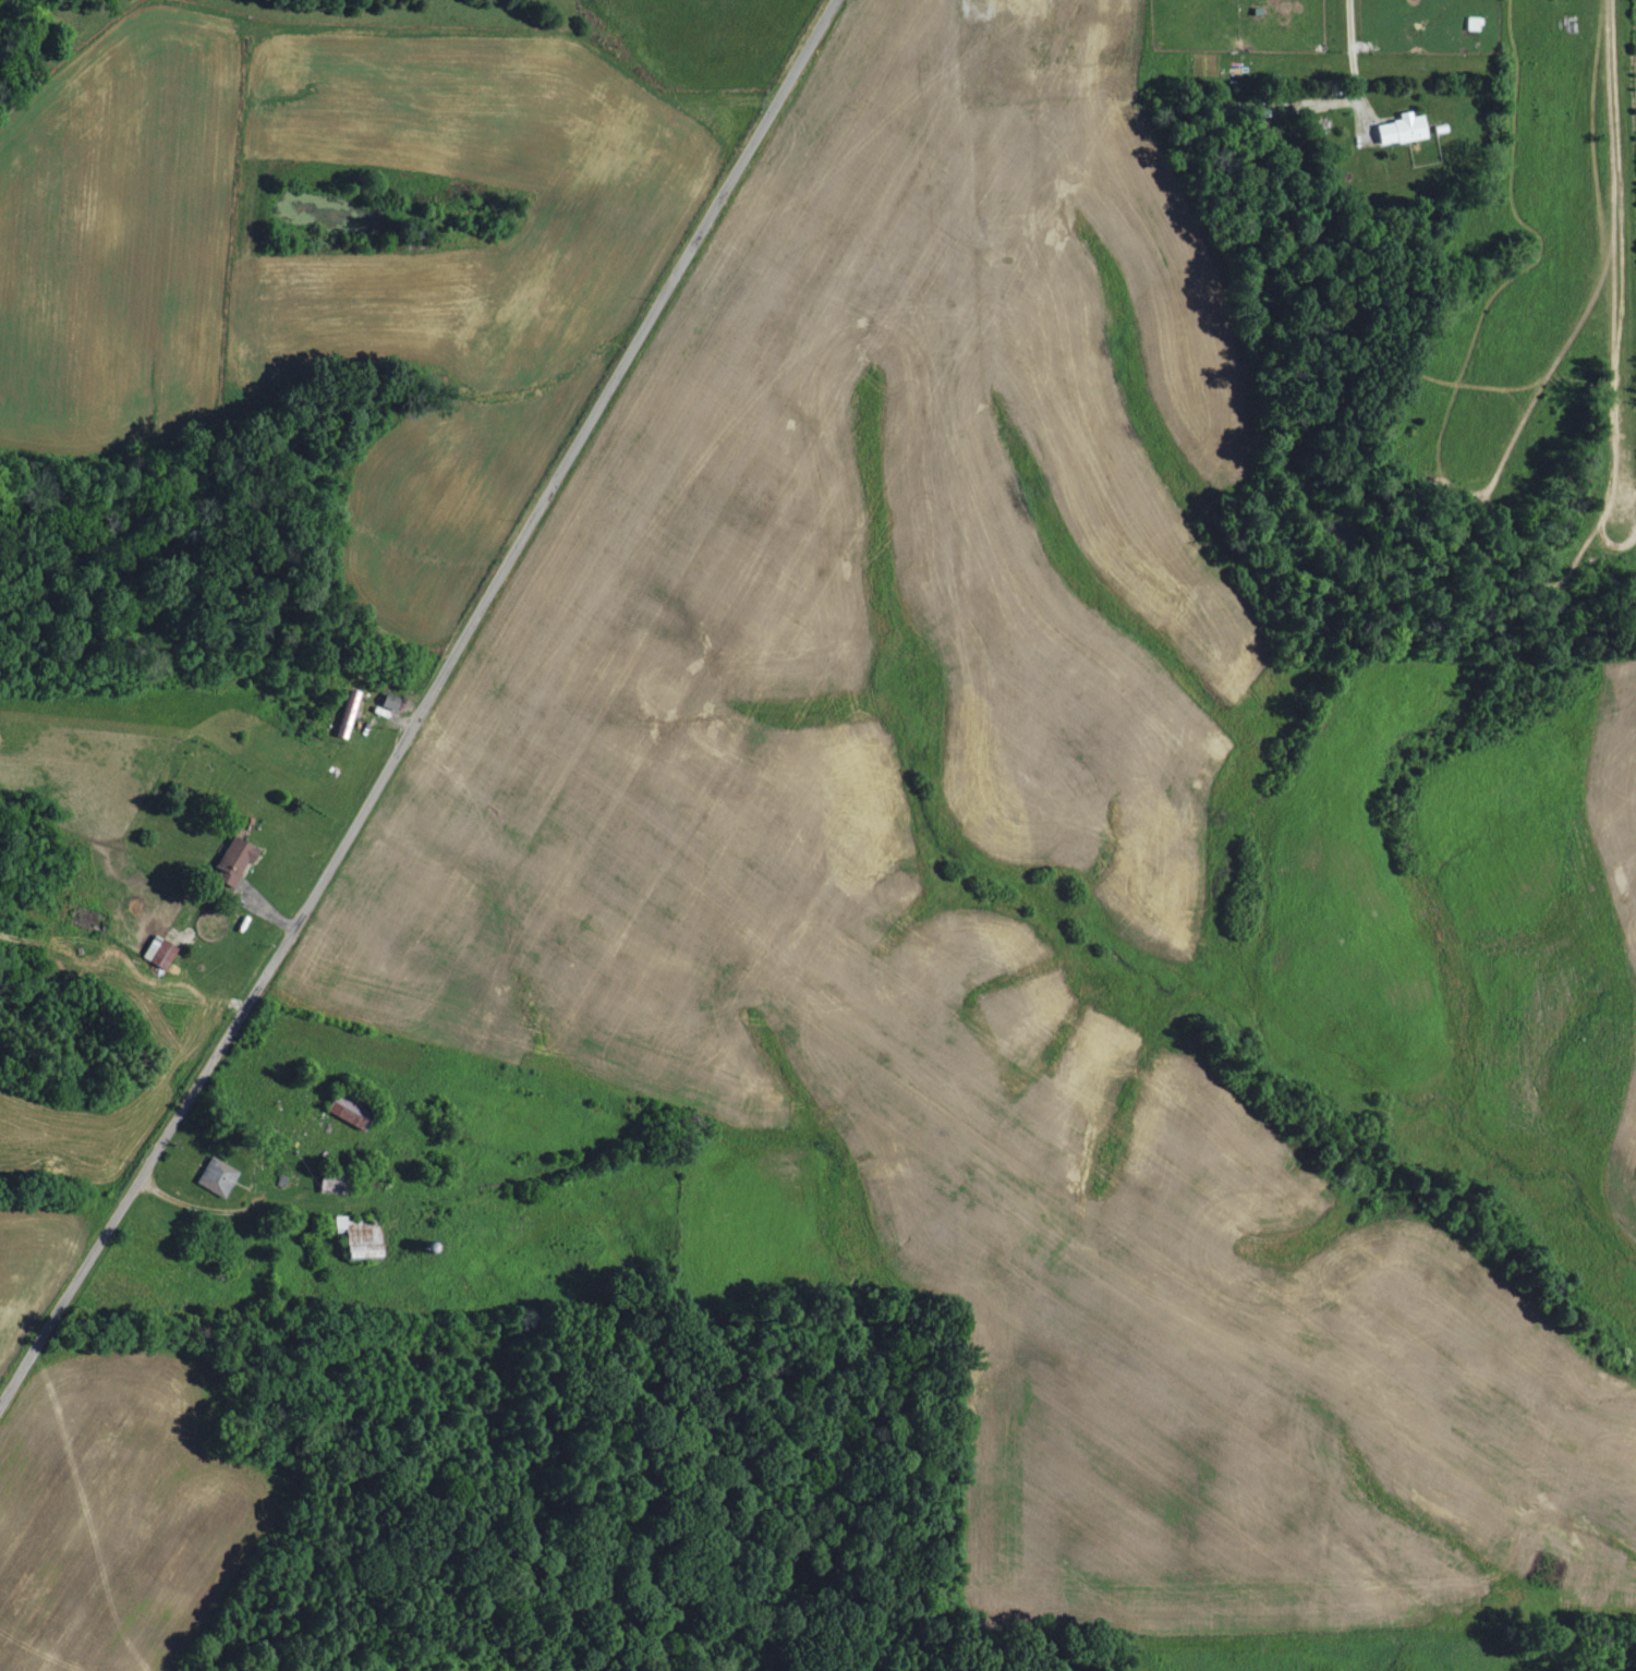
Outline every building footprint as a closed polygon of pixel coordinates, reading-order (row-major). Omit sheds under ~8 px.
[(1483,31),(1483,18),(1469,18),(1469,31),(1483,31)] [(1431,139),(1427,115),(1415,117),(1414,112),(1402,113),(1403,122),(1379,125),(1382,146),(1431,139)] [(351,738),(364,692),(351,688),(337,735),(351,738)] [(385,706),(401,713),(406,699),(390,693),(385,706)] [(242,876),(252,861),(257,864),(265,851),(240,834),(221,863),(242,876)] [(181,946),(157,935),(146,959),(170,970),(181,946)] [(198,1182),(228,1199),(243,1172),(213,1155),(198,1182)] [(355,1261),(389,1259),(388,1225),(351,1226),(351,1216),(337,1217),(337,1233),(354,1233),(355,1261)]
